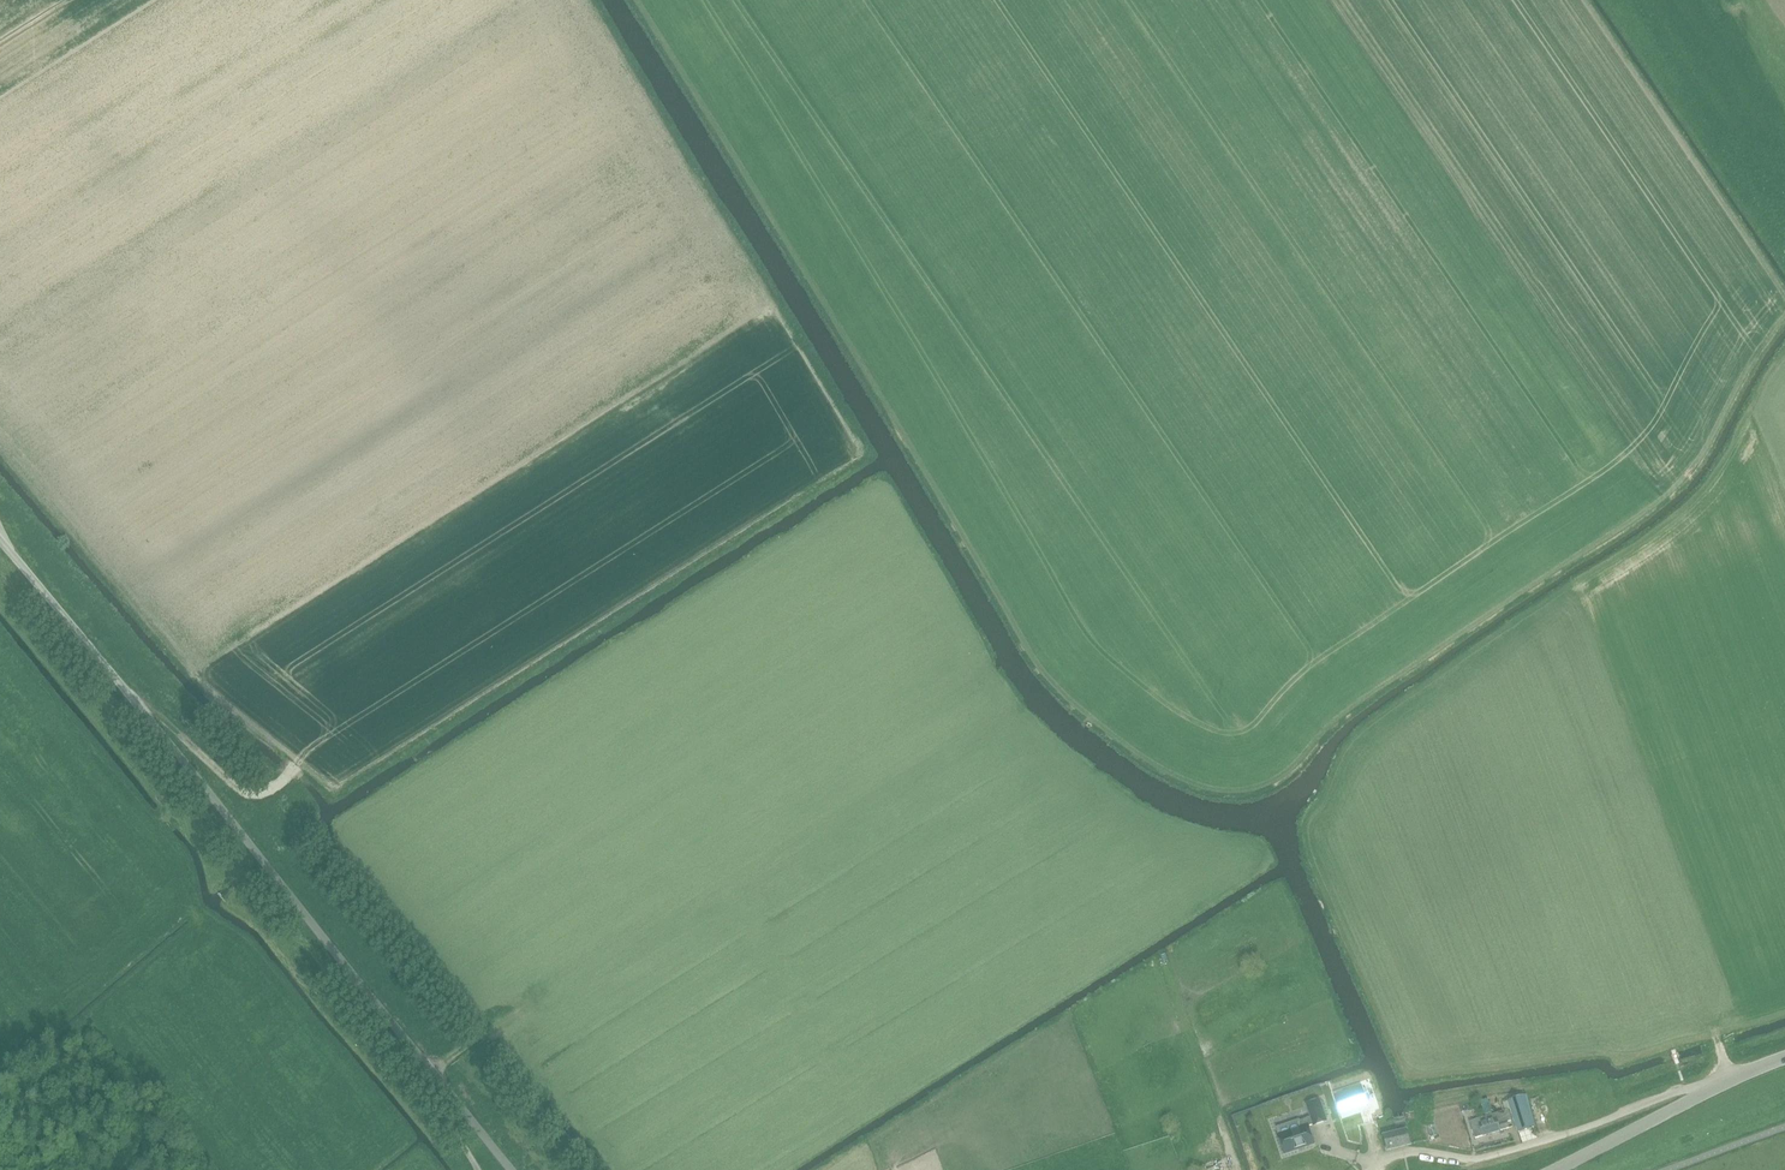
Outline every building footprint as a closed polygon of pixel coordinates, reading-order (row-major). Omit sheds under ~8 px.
[(1362,1087),(1335,1096),(1342,1115),(1370,1106),(1362,1087)] [(1533,1128),(1523,1097),(1507,1102),(1517,1133),(1533,1128)] [(1277,1134),(1284,1155),(1316,1144),(1310,1125),(1314,1124),(1314,1126),(1328,1122),(1321,1099),(1306,1104),(1310,1117),(1299,1121),(1301,1126),(1277,1134)] [(1471,1122),(1476,1138),(1487,1135),(1509,1128),(1508,1124),(1511,1123),(1509,1116),(1510,1116),(1508,1110),(1471,1122)] [(1386,1136),(1390,1149),(1412,1144),(1409,1130),(1386,1136)]
